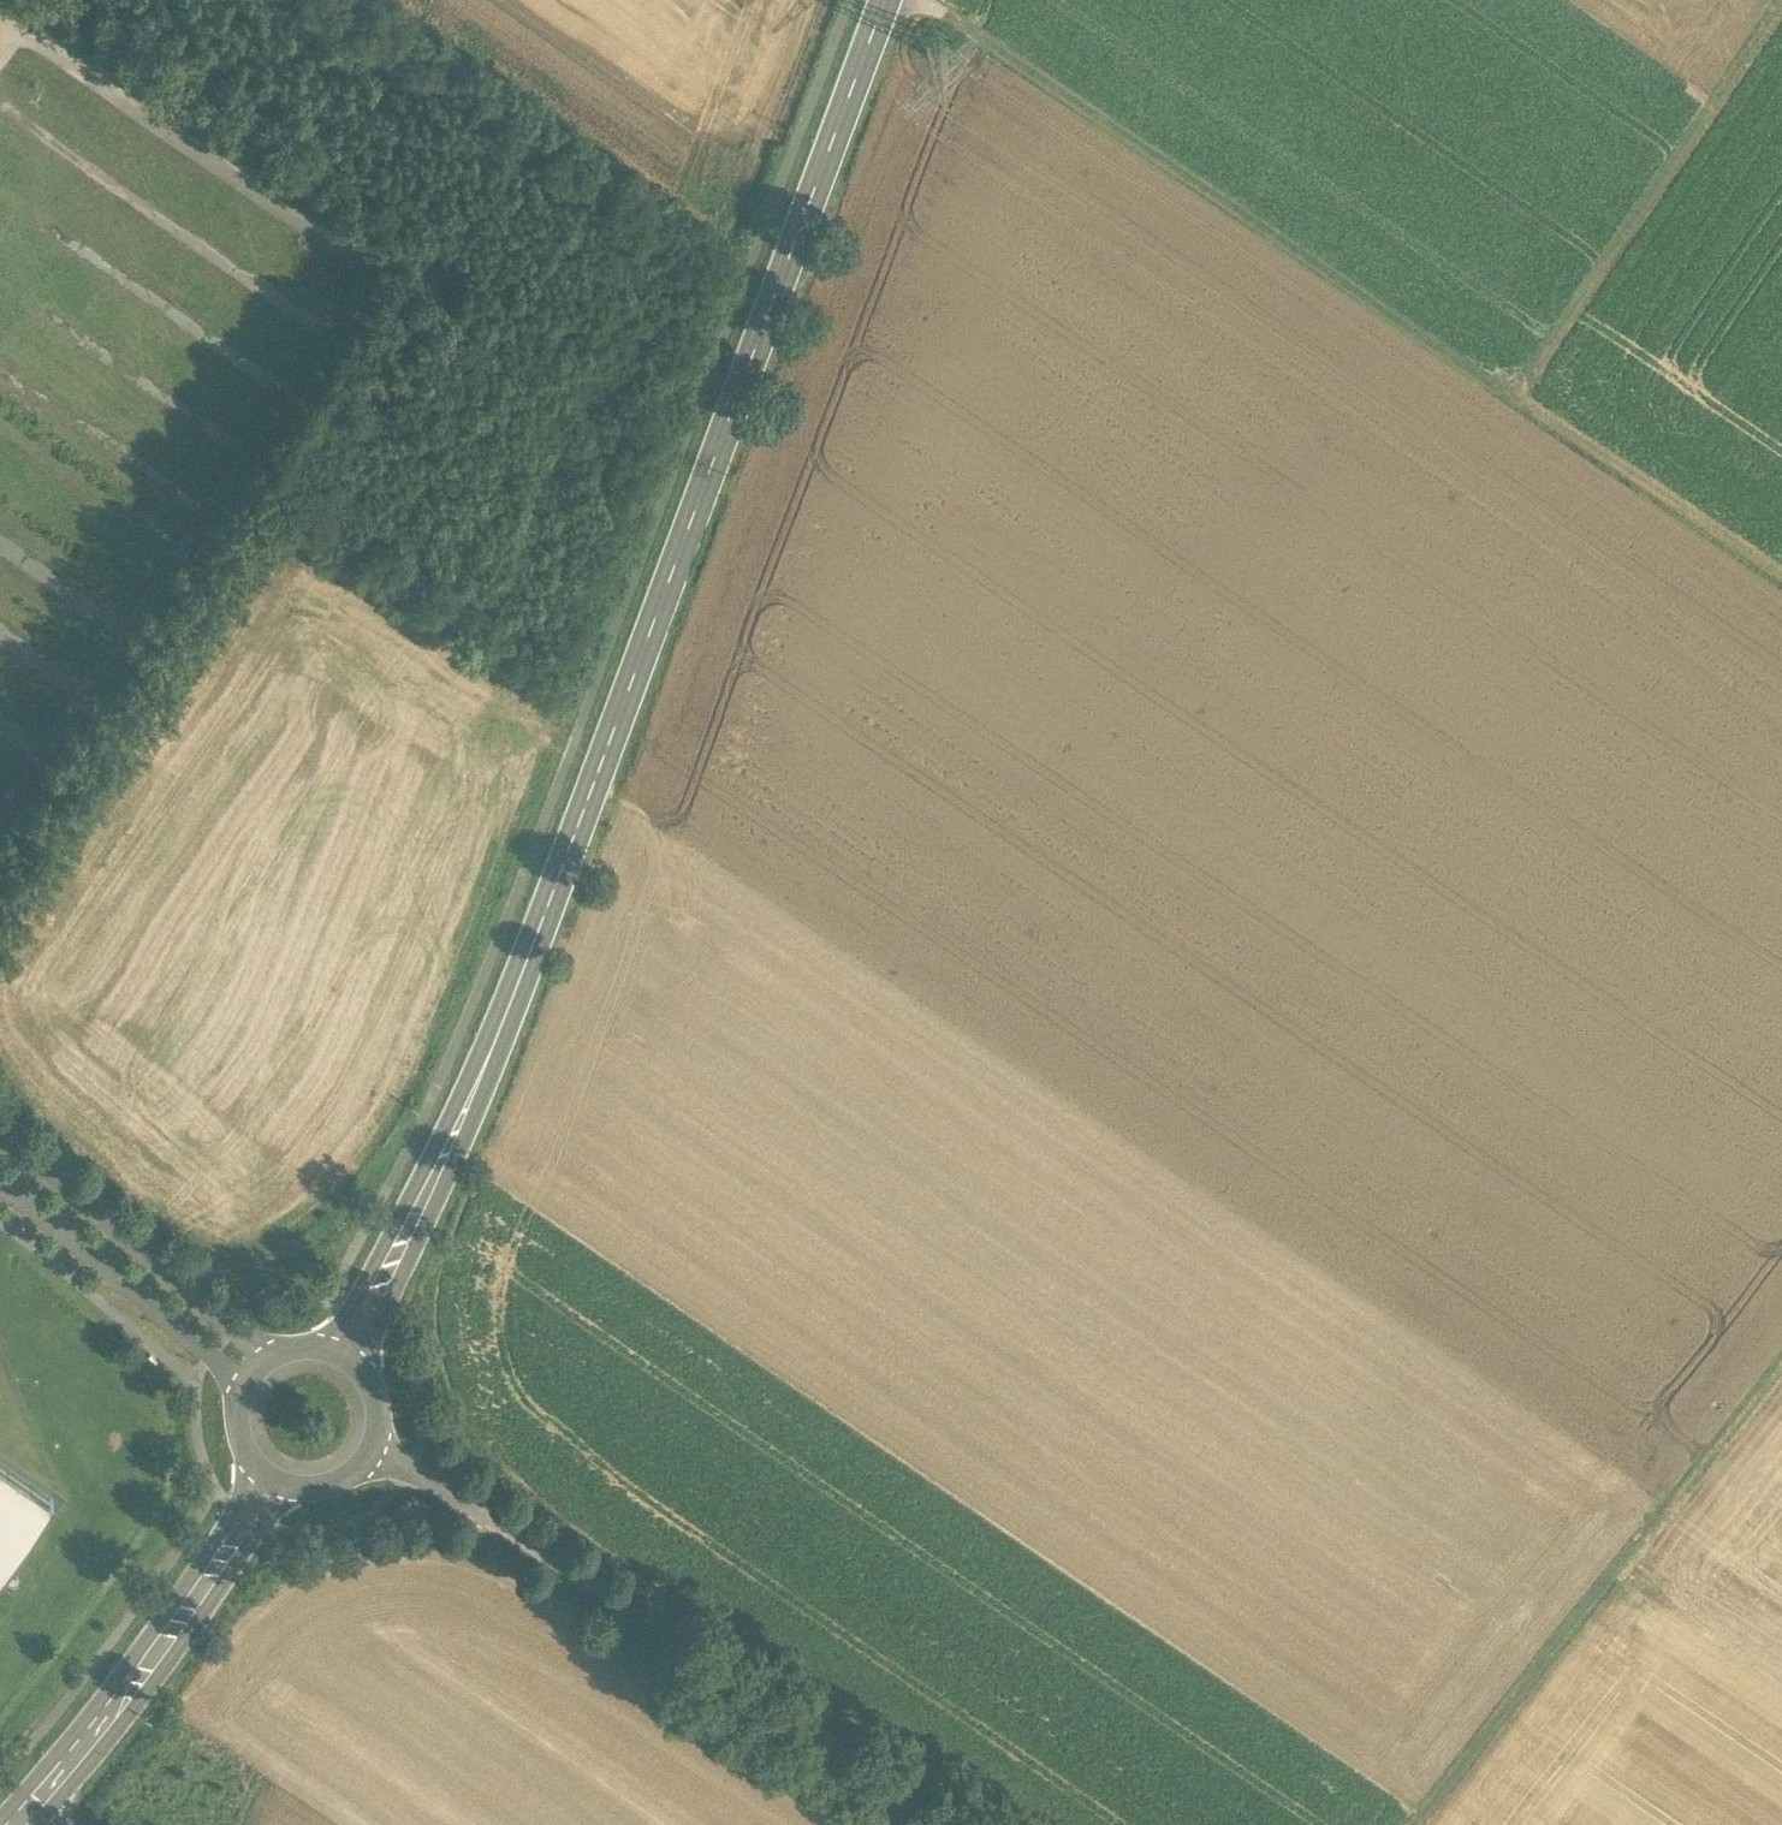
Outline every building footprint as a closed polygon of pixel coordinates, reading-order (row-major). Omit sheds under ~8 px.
[(0,1465),(0,1582),(55,1502),(0,1465)]
